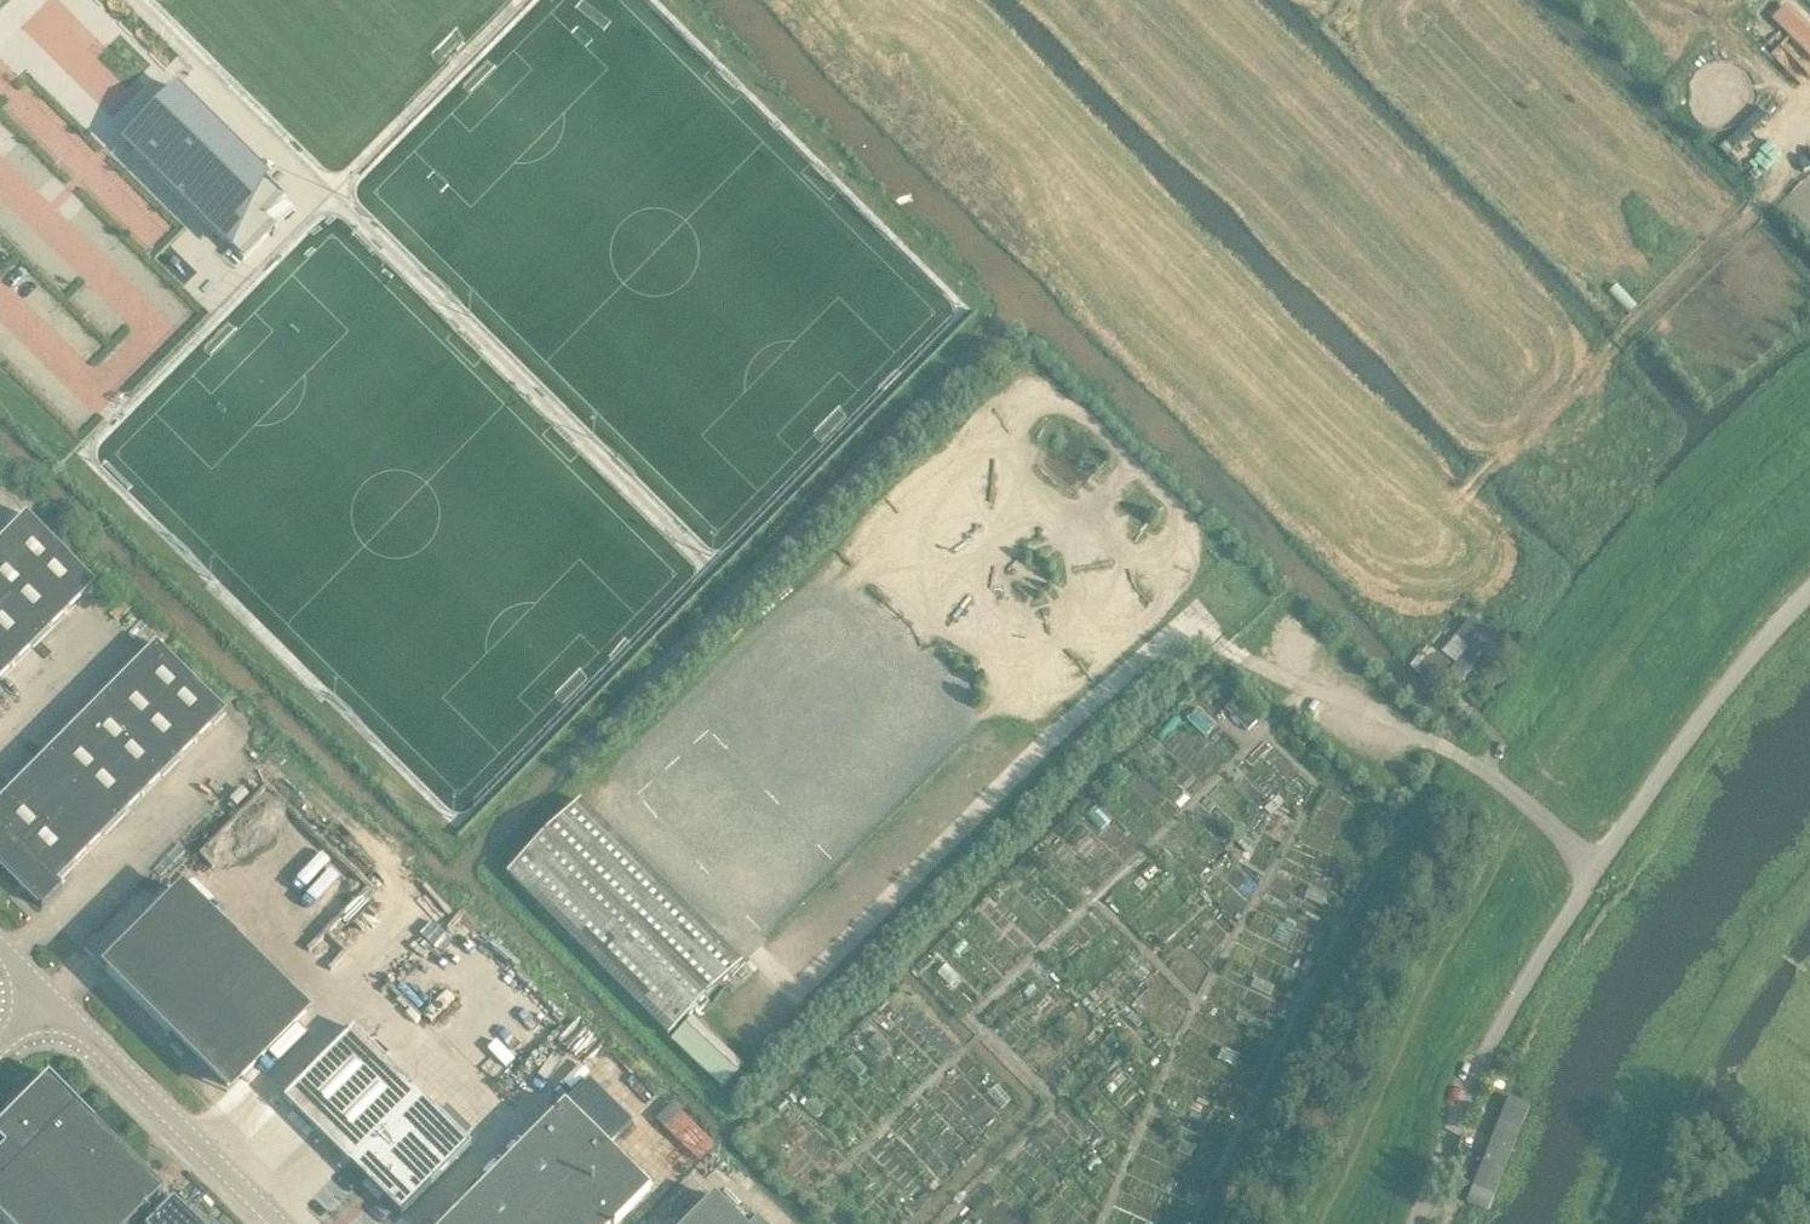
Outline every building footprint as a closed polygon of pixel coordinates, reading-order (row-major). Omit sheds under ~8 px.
[(176,89),(123,143),(124,143),(243,262),(296,208),(176,89)] [(97,585),(26,515),(0,541),(0,683),(97,585)] [(1457,637),(1442,655),(1456,667),(1444,682),(1455,691),(1498,637),(1502,633),(1491,624),(1486,630),(1472,618),(1457,637)] [(227,714),(156,644),(0,801),(0,867),(42,909),(63,889),(58,884),(227,714)] [(1435,654),(1417,675),(1436,691),(1444,681),(1439,677),(1449,665),(1435,654)] [(742,963),(580,801),(507,874),(669,1036),(742,963)] [(191,1010),(171,1031),(228,1088),(239,1076),(242,1079),(251,1069),(191,1010)] [(722,1088),(742,1066),(693,1019),(672,1041),(722,1088)] [(471,1147),(354,1031),(284,1102),(401,1218),(471,1147)] [(164,1192),(48,1077),(0,1125),(0,1144),(4,1149),(0,1153),(0,1219),(5,1223),(132,1223),(164,1192)] [(1530,1113),(1508,1104),(1467,1209),(1488,1217),(1530,1113)] [(650,1191),(564,1106),(448,1223),(617,1223),(650,1191)] [(712,1199),(687,1223),(738,1223),(712,1199)] [(172,1202),(150,1223),(194,1223),(172,1202)]
